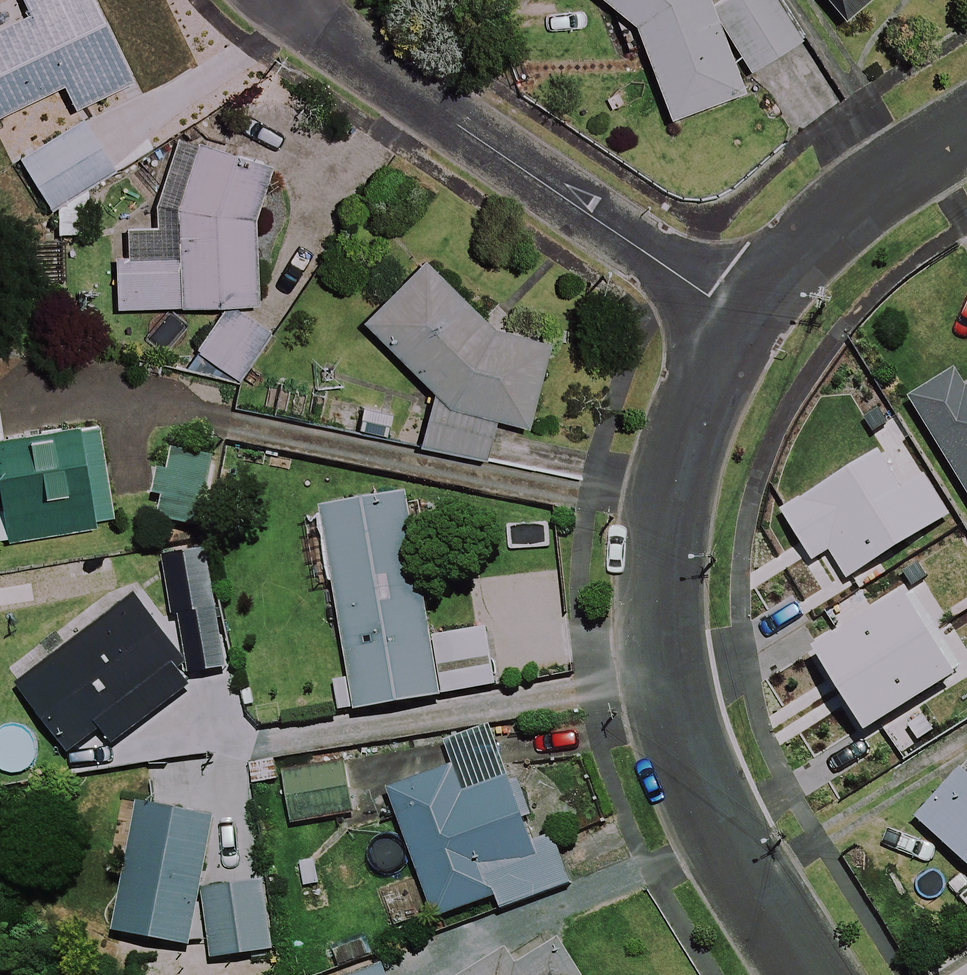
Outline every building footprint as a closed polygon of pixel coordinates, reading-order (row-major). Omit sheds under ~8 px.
[(89,0),(5,0),(0,2),(0,117),(63,89),(73,112),(128,87),(89,0)] [(632,29),(669,122),(744,92),(707,0),(599,0),(632,29)] [(777,0),(732,0),(713,12),(752,73),(803,41),(777,0)] [(847,18),(868,0),(831,0),(847,18)] [(114,174),(79,122),(18,163),(53,215),(114,174)] [(269,333),(245,308),(255,308),(253,222),(270,167),(196,145),(176,211),(177,264),(114,266),(115,311),(222,309),(187,349),(235,384),(269,333)] [(491,331),(422,259),(357,321),(430,397),(418,450),(483,465),(493,422),(527,430),(547,344),(491,331)] [(963,391),(953,374),(906,403),(966,500),(966,389),(963,391)] [(112,528),(97,436),(0,451),(0,545),(112,528)] [(216,464),(168,456),(156,523),(205,531),(216,464)] [(400,498),(296,516),(310,592),(330,588),(352,715),(494,690),(483,630),(425,640),(400,498)] [(957,575),(946,507),(823,527),(835,602),(851,599),(873,735),(947,723),(938,666),(948,665),(935,579),(957,575)] [(231,665),(212,575),(171,584),(191,674),(231,665)] [(190,690),(118,590),(86,613),(5,671),(67,757),(99,734),(110,748),(190,690)] [(876,779),(868,717),(807,725),(815,787),(876,779)] [(498,913),(513,907),(570,887),(553,841),(569,835),(547,776),(526,783),(512,745),(500,750),(490,722),(443,739),(453,767),(386,792),(433,920),(493,898),(498,913)] [(346,817),(341,770),(282,776),(287,824),(346,817)] [(959,772),(914,819),(966,870),(966,780),(959,772)] [(210,819),(119,802),(107,863),(127,867),(114,935),(185,949),(210,819)] [(268,955),(265,889),(204,892),(208,958),(268,955)] [(549,924),(465,974),(579,974),(549,924)] [(380,966),(356,974),(383,974),(380,966)]
